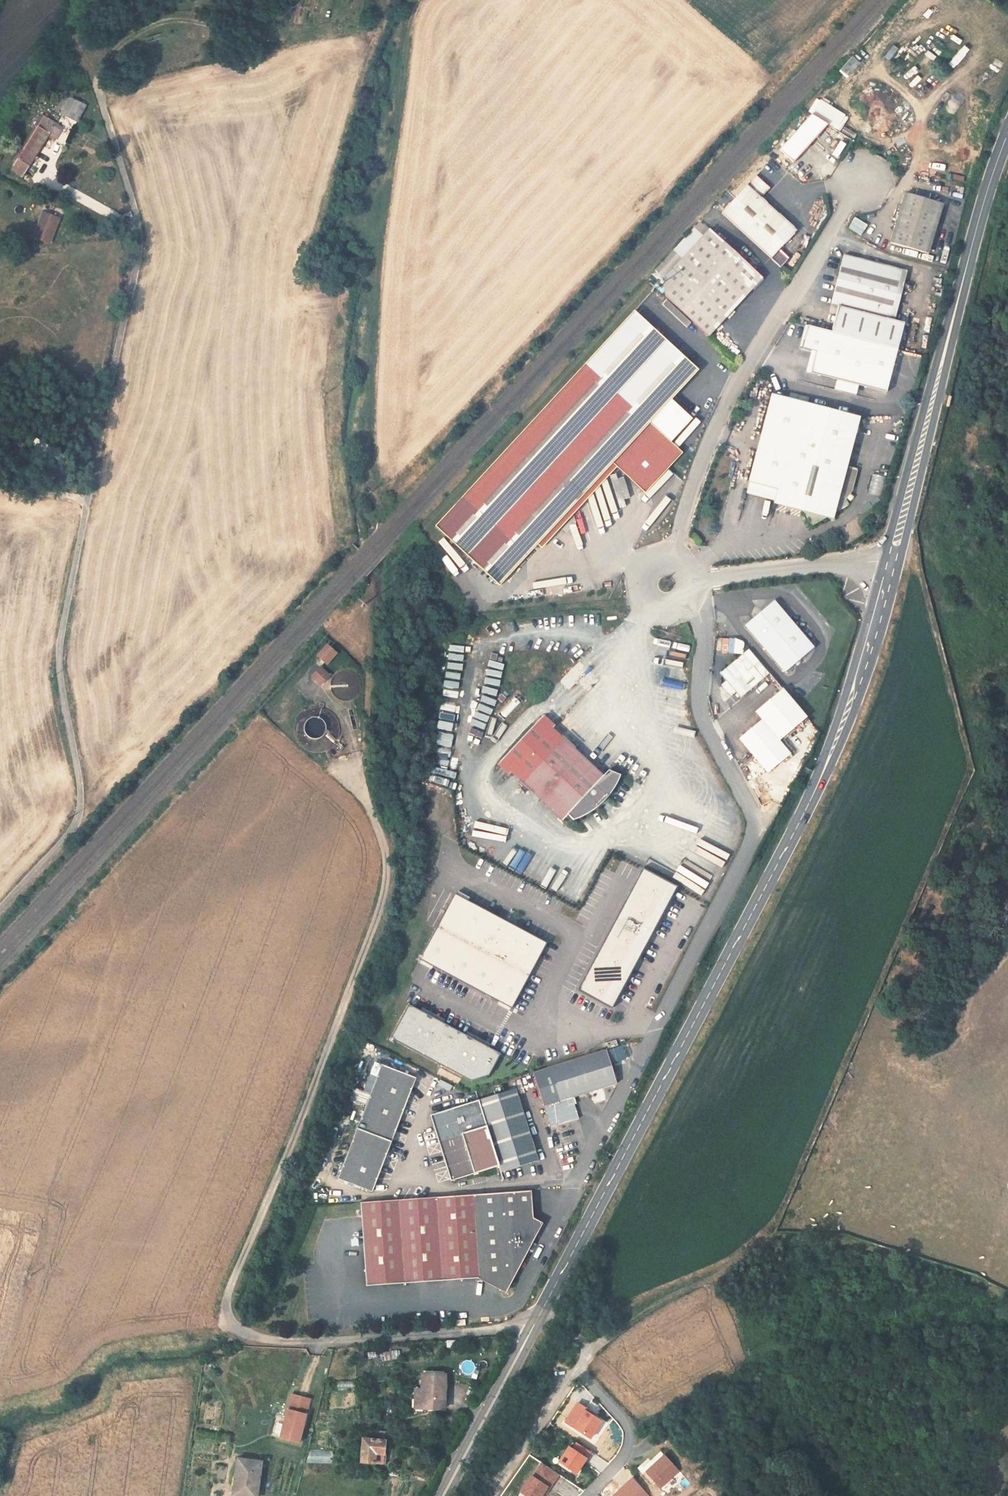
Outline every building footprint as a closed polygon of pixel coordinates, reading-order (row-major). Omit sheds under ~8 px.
[(93,110),(74,104),(69,122),(88,128),(93,110)] [(815,116),(781,152),(794,164),(827,128),(815,116)] [(63,130),(46,120),(28,149),(39,155),(52,135),(59,139),(63,130)] [(33,165),(39,155),(28,149),(21,158),(33,165)] [(33,165),(21,158),(15,168),(26,175),(33,165)] [(922,161),(919,174),(934,177),(937,165),(922,161)] [(803,229),(768,196),(777,186),(763,173),(727,211),(777,258),(803,229)] [(932,254),(945,205),(907,195),(893,244),(932,254)] [(41,238),(52,244),(64,221),(52,215),(41,238)] [(855,217),(849,227),(861,235),(868,224),(855,217)] [(769,277),(716,227),(661,286),(713,335),(730,317),(769,277)] [(894,319),(906,272),(847,256),(834,302),(894,319)] [(705,369),(639,310),(598,354),(664,414),(705,369)] [(891,394),(902,352),(807,328),(802,351),(816,355),(811,374),(891,394)] [(504,588),(618,463),(651,493),(689,453),(656,423),(664,414),(598,354),(439,528),(504,588)] [(846,492),(866,417),(777,393),(752,481),(781,489),(779,499),(777,504),(808,512),(817,527),(854,506),(846,492)] [(883,483),(885,476),(874,474),(872,481),(883,483)] [(781,489),(752,481),(750,490),(779,499),(781,489)] [(788,673),(799,664),(818,649),(779,600),(749,623),(788,673)] [(330,645),(319,656),(329,666),(341,654),(330,645)] [(769,677),(749,652),(724,672),(743,697),(769,677)] [(332,676),(322,667),(312,678),(323,685),(332,676)] [(807,719),(782,689),(756,711),(762,719),(739,738),(769,774),(794,753),(783,740),(807,719)] [(524,781),(567,737),(545,715),(502,761),(524,781)] [(608,775),(567,737),(524,781),(565,820),(570,814),(576,819),(579,818),(585,815),(592,812),(597,808),(602,804),(607,799),(613,793),(617,786),(620,780),(622,773),(612,770),(608,775)] [(678,887),(642,868),(576,989),(613,1008),(678,887)] [(581,878),(574,893),(580,896),(587,881),(581,878)] [(547,942),(457,895),(422,959),(512,1007),(547,942)] [(499,1054),(412,1008),(395,1039),(469,1081),(484,1079),(499,1054)] [(609,1051),(534,1072),(549,1127),(579,1119),(573,1098),(618,1086),(609,1051)] [(417,1080),(382,1066),(358,1129),(394,1143),(417,1080)] [(516,1089),(431,1116),(452,1181),(477,1173),(500,1166),(502,1172),(521,1166),(539,1160),(516,1089)] [(394,1143),(358,1129),(339,1181),(375,1193),(394,1143)] [(541,1225),(539,1196),(506,1199),(444,1203),(450,1281),(488,1284),(514,1298),(551,1229),(541,1225)] [(450,1281),(444,1203),(363,1209),(369,1286),(450,1281)] [(449,1416),(451,1380),(428,1379),(427,1396),(427,1403),(430,1403),(429,1415),(449,1416)] [(290,1394),(286,1410),(280,1439),(304,1444),(314,1399),(290,1394)] [(427,1403),(427,1396),(421,1395),(420,1414),(429,1415),(430,1403),(427,1403)] [(592,1416),(584,1411),(571,1430),(596,1446),(607,1429),(599,1424),(591,1418),(592,1416)] [(369,1468),(383,1468),(383,1458),(392,1458),(392,1446),(371,1445),(369,1468)] [(575,1454),(565,1469),(582,1480),(597,1459),(583,1450),(579,1456),(575,1454)] [(684,1477),(671,1463),(652,1479),(665,1494),(684,1477)] [(245,1465),(240,1495),(264,1495),(269,1469),(245,1465)] [(539,1485),(538,1483),(529,1495),(552,1495),(553,1495),(555,1495),(565,1482),(549,1471),(539,1485)] [(638,1486),(627,1495),(648,1495),(638,1486)]
